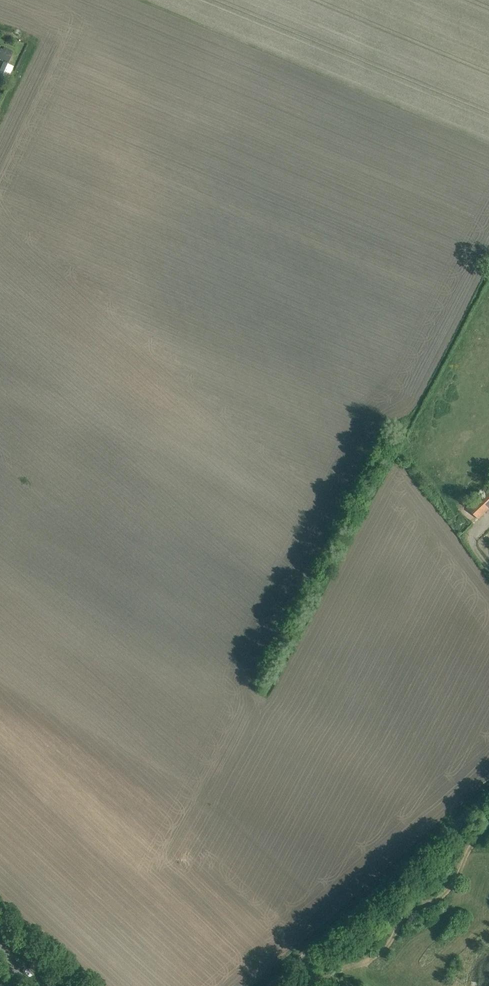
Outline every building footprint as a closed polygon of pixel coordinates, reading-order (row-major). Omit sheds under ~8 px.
[(8,61),(13,50),(1,45),(0,47),(0,58),(8,61)] [(8,76),(13,64),(3,60),(0,67),(0,73),(8,76)] [(488,508),(488,489),(469,508),(478,518),(488,508)]
